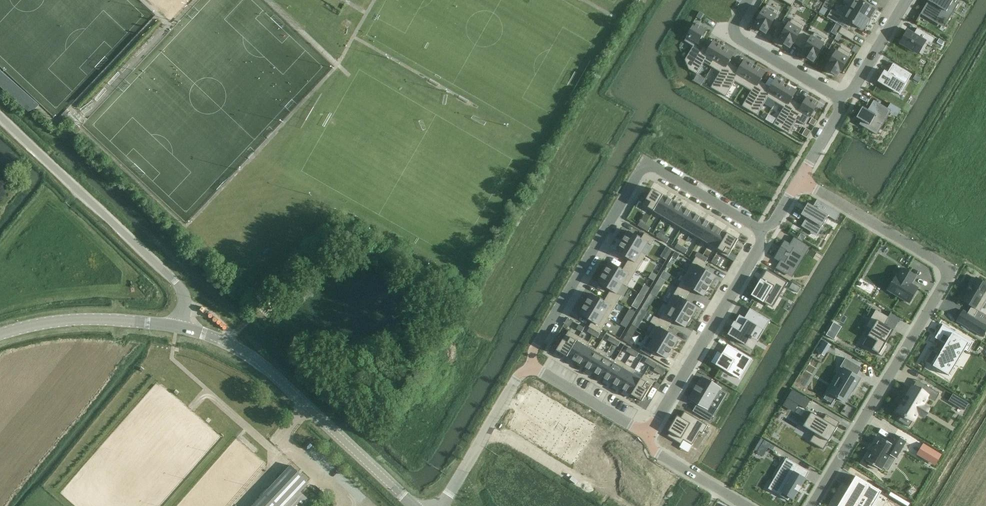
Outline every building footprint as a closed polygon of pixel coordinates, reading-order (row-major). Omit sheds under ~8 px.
[(848,6),(869,19),(875,9),(862,1),(863,0),(852,0),(848,6)] [(921,14),(944,27),(958,4),(954,2),(956,0),(928,0),(929,0),(921,14)] [(758,22),(755,26),(766,33),(778,11),(767,5),(757,22),(758,22)] [(869,19),(848,6),(846,5),(840,15),(831,10),(827,18),(842,27),(847,30),(852,23),(863,29),(864,26),(865,27),(869,20),(868,20),(869,19)] [(792,19),(779,41),(790,47),(792,43),(793,43),(801,30),(803,26),(792,19)] [(687,37),(684,41),(693,46),(685,60),(689,69),(690,70),(703,47),(698,44),(707,29),(695,22),(686,37),(687,37)] [(842,27),(839,33),(845,36),(852,40),(855,34),(849,31),(847,30),(842,27)] [(908,29),(899,43),(919,55),(926,43),(930,46),(935,38),(917,28),(914,33),(908,29)] [(801,30),(793,43),(799,46),(806,33),(801,30)] [(806,33),(799,46),(804,50),(812,37),(806,33)] [(805,50),(802,54),(813,61),(826,39),(815,33),(812,37),(804,50),(805,50)] [(703,47),(690,70),(697,74),(704,62),(712,67),(724,47),(713,40),(708,50),(703,47)] [(720,72),(711,88),(718,92),(734,66),(729,63),(735,53),(724,47),(712,67),(720,72)] [(839,47),(827,69),(837,75),(840,70),(841,71),(851,54),(839,47)] [(734,66),(718,92),(726,96),(735,81),(743,86),(755,65),(744,59),(738,68),(734,66)] [(884,70),(878,81),(900,94),(912,74),(893,63),(888,72),(884,70)] [(751,91),(742,106),(750,111),(765,84),(760,81),(766,72),(755,65),(743,86),(751,91)] [(921,77),(916,74),(913,79),(919,82),(921,77)] [(765,84),(750,111),(757,115),(767,98),(775,102),(775,103),(786,84),(775,78),(770,87),(765,84)] [(784,107),(773,125),(781,129),(796,103),(792,100),(797,91),(797,90),(786,84),(775,103),(784,107)] [(796,103),(781,129),(788,134),(796,120),(805,125),(809,117),(810,118),(819,103),(807,96),(801,106),(796,103)] [(863,107),(857,117),(862,120),(860,124),(877,134),(891,110),(893,111),(896,106),(891,103),(888,108),(874,100),(868,110),(863,107)] [(653,188),(642,207),(652,213),(663,194),(653,188)] [(663,194),(652,213),(662,219),(673,200),(663,194)] [(808,203),(801,214),(807,218),(802,226),(811,232),(810,233),(817,237),(823,226),(828,216),(836,221),(840,213),(817,199),(813,206),(808,203)] [(673,200),(662,219),(671,224),(682,205),(673,200)] [(682,205),(671,224),(680,229),(691,211),(682,205)] [(691,211),(680,229),(690,235),(700,216),(691,211)] [(700,216),(690,235),(699,241),(710,222),(700,216)] [(710,222),(699,241),(708,246),(719,227),(710,222)] [(719,227),(708,246),(718,252),(728,233),(719,227)] [(628,231),(622,241),(642,253),(648,243),(651,246),(655,240),(655,239),(644,233),(641,239),(628,231)] [(728,233),(718,252),(728,258),(728,257),(731,252),(739,239),(728,233)] [(806,236),(801,233),(798,238),(803,241),(806,236)] [(778,253),(775,258),(780,261),(775,268),(784,273),(785,273),(789,266),(794,269),(804,253),(799,249),(802,243),(803,242),(794,237),(790,244),(784,241),(778,253)] [(617,249),(616,252),(629,259),(626,264),(636,271),(646,255),(642,253),(622,241),(621,243),(620,242),(616,248),(617,249)] [(789,266),(785,273),(792,277),(810,248),(802,243),(799,249),(804,253),(794,269),(789,266)] [(673,250),(666,246),(661,257),(666,260),(673,250)] [(696,257),(687,273),(710,286),(711,285),(713,285),(716,279),(715,278),(716,276),(704,268),(707,263),(705,262),(700,259),(696,257)] [(607,264),(603,270),(605,271),(603,273),(623,285),(627,287),(636,271),(626,264),(622,270),(610,262),(608,265),(607,264)] [(896,274),(887,290),(910,304),(919,287),(912,283),(917,275),(903,267),(898,275),(896,274)] [(761,283),(753,296),(768,305),(776,292),(781,295),(788,283),(767,270),(759,282),(761,283)] [(671,275),(664,271),(651,293),(656,296),(665,281),(667,282),(671,275)] [(657,275),(652,272),(649,278),(654,281),(657,275)] [(599,280),(597,283),(610,291),(607,296),(618,302),(622,296),(618,294),(623,285),(603,273),(603,274),(601,273),(597,280),(599,280)] [(687,273),(677,288),(688,294),(691,289),(704,297),(710,286),(687,273)] [(956,321),(983,337),(985,332),(985,325),(974,318),(979,310),(981,312),(985,303),(985,283),(976,277),(961,301),(971,307),(968,313),(963,310),(956,321)] [(650,288),(644,284),(632,306),(637,309),(650,288)] [(677,288),(668,304),(692,317),(693,316),(694,317),(698,310),(696,310),(698,307),(685,300),(688,294),(677,288)] [(776,292),(768,305),(773,308),(781,295),(776,292)] [(591,294),(585,304),(608,318),(618,302),(607,296),(604,301),(591,294)] [(580,312),(579,314),(592,322),(589,327),(590,328),(595,331),(599,334),(608,318),(585,304),(584,305),(583,304),(579,311),(580,312)] [(668,304),(659,319),(670,325),(673,320),(686,328),(687,326),(688,327),(692,320),(691,319),(692,317),(668,304)] [(635,312),(629,309),(621,324),(626,328),(635,312)] [(647,312),(641,309),(632,324),(638,328),(647,312)] [(872,329),(868,336),(877,341),(871,350),(882,357),(888,346),(885,344),(894,329),(885,324),(889,317),(876,310),(866,326),(872,329)] [(655,325),(649,335),(673,349),(674,347),(675,348),(679,342),(678,341),(679,338),(666,331),(670,325),(659,319),(654,316),(650,322),(655,325)] [(573,321),(567,318),(564,324),(569,327),(573,321)] [(759,327),(748,321),(744,328),(735,323),(728,335),(746,346),(750,338),(752,339),(759,327)] [(628,344),(638,328),(632,324),(623,340),(628,344)] [(569,330),(557,351),(567,357),(579,336),(569,330)] [(934,363),(933,365),(944,372),(950,361),(951,362),(960,347),(968,352),(973,342),(954,331),(939,357),(936,356),(933,362),(934,363)] [(649,335),(640,351),(651,357),(654,352),(667,359),(673,349),(649,335)] [(579,336),(567,357),(577,362),(588,344),(589,342),(579,336)] [(820,348),(826,352),(830,345),(824,342),(820,348)] [(588,344),(577,362),(585,367),(596,349),(588,344)] [(718,352),(711,362),(725,370),(739,378),(750,359),(751,359),(752,358),(728,345),(727,345),(728,346),(723,355),(718,352)] [(596,349),(585,367),(595,373),(606,355),(607,353),(597,347),(596,349)] [(606,355),(595,373),(604,378),(615,360),(606,355)] [(834,386),(833,387),(839,390),(836,395),(835,394),(835,396),(837,397),(846,402),(860,378),(855,375),(860,366),(845,357),(840,367),(844,369),(834,386)] [(615,360),(604,378),(614,384),(626,364),(616,358),(615,360)] [(626,364),(614,384),(624,390),(633,374),(635,370),(626,364)] [(666,370),(657,365),(655,368),(654,370),(662,375),(666,370)] [(869,367),(864,375),(875,381),(879,373),(869,367)] [(633,374),(624,390),(632,395),(641,379),(633,374)] [(641,379),(632,395),(642,401),(654,381),(644,375),(642,378),(641,379)] [(702,376),(689,398),(697,403),(693,412),(710,422),(717,409),(711,406),(720,390),(722,388),(702,376)] [(897,411),(895,415),(900,418),(899,421),(909,427),(911,424),(912,425),(914,422),(915,422),(918,416),(924,419),(931,408),(925,405),(929,398),(938,404),(945,392),(927,381),(924,386),(916,381),(914,385),(912,384),(896,411),(897,411)] [(839,390),(833,387),(834,386),(832,385),(824,399),(833,404),(837,397),(835,396),(835,394),(836,395),(839,390)] [(729,393),(719,409),(723,411),(726,413),(736,397),(739,393),(735,390),(731,387),(731,388),(728,392),(729,393)] [(532,389),(510,426),(574,464),(596,427),(575,414),(573,417),(569,414),(570,412),(532,389)] [(811,400),(793,389),(783,405),(794,411),(798,404),(805,409),(811,400)] [(953,393),(948,401),(965,411),(970,403),(953,393)] [(707,425),(683,412),(680,418),(678,417),(670,432),(671,432),(668,437),(680,444),(682,440),(692,446),(699,432),(703,434),(707,425)] [(811,412),(804,426),(815,433),(810,441),(823,449),(828,440),(829,441),(837,427),(836,427),(839,422),(826,415),(823,419),(811,412)] [(880,437),(865,461),(869,463),(867,465),(876,471),(878,468),(882,470),(891,455),(896,458),(907,441),(894,433),(889,442),(880,437)] [(757,453),(764,457),(768,448),(773,451),(775,446),(765,440),(762,444),(757,453)] [(213,505),(237,505),(266,474),(232,442),(191,487),(213,505)] [(923,443),(916,454),(935,466),(942,455),(923,443)] [(775,478),(768,489),(779,495),(780,493),(793,500),(806,478),(795,471),(799,465),(787,458),(775,478)] [(308,482),(290,466),(253,505),(285,505),(308,482)] [(838,505),(872,505),(881,491),(856,476),(838,505)]
